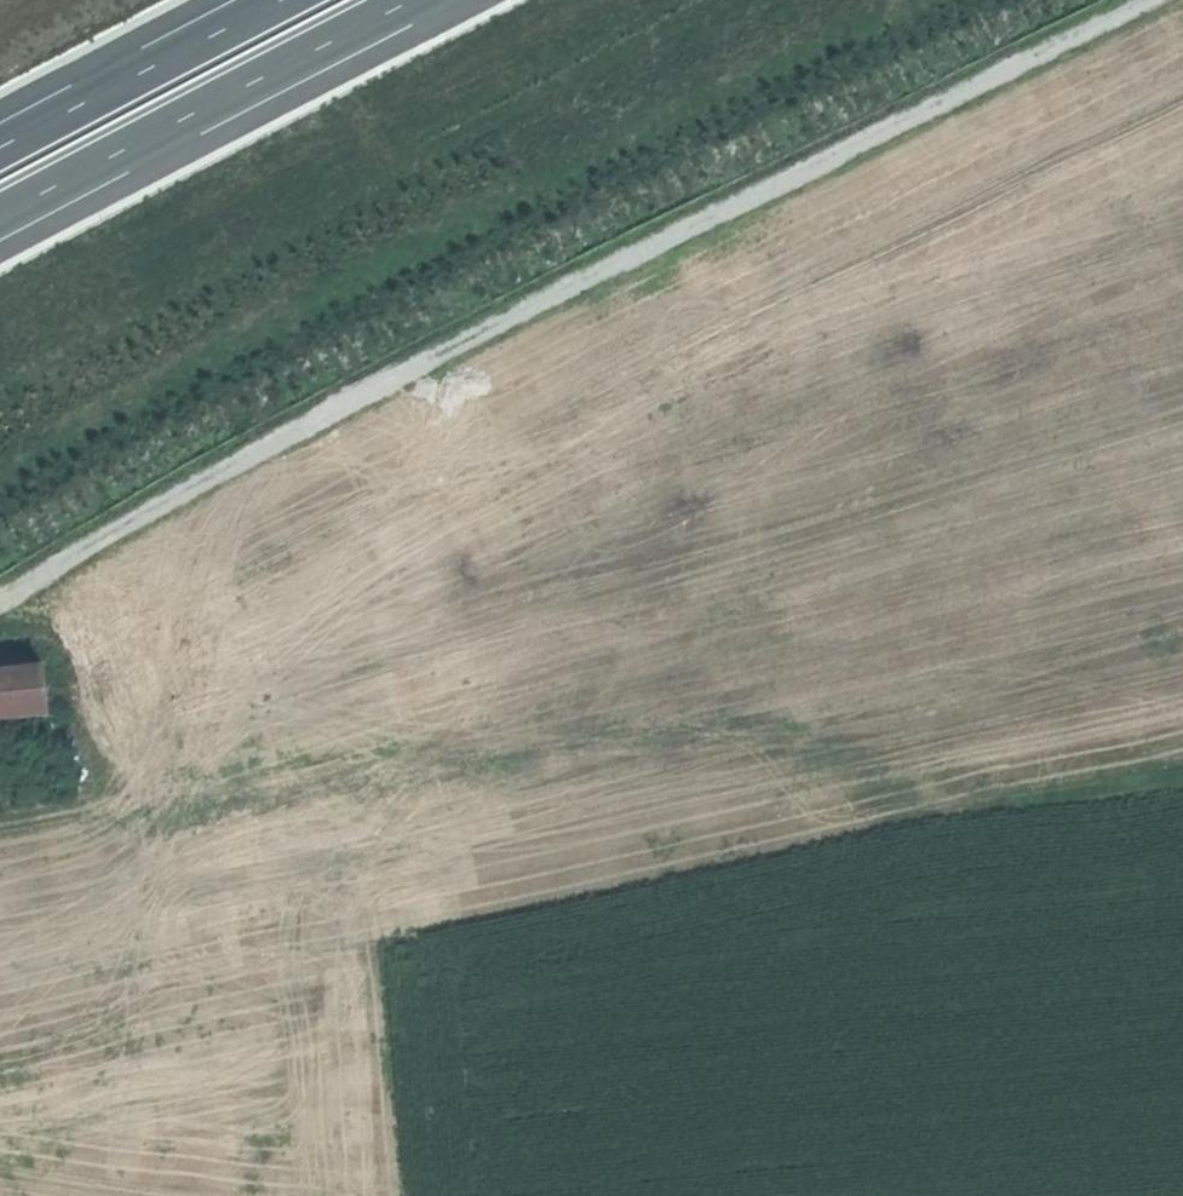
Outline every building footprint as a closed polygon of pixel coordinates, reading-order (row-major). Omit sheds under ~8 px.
[(48,718),(43,669),(0,674),(0,724),(48,718)]
